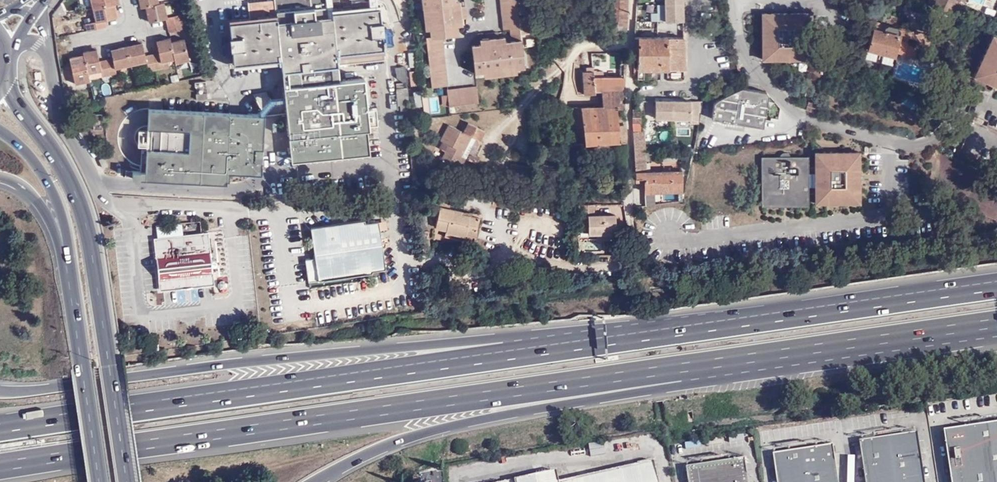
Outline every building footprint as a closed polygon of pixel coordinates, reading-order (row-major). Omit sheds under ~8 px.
[(118,0),(91,0),(93,8),(114,3),(119,2),(118,0)] [(229,22),(276,17),(276,14),(274,0),(267,0),(248,2),(249,17),(228,19),(229,22)] [(331,0),(274,0),(276,14),(276,17),(229,22),(230,37),(229,37),(231,50),(232,49),(233,64),(280,60),(281,62),(289,138),(370,129),(364,78),(339,80),(337,56),(337,53),(383,48),(382,34),(384,33),(382,21),(381,21),(379,6),(333,11),(332,8),(331,0)] [(425,30),(430,29),(431,38),(443,36),(458,35),(457,25),(462,25),(462,19),(465,18),(463,6),(460,6),(460,0),(454,1),(454,0),(422,0),(425,30)] [(520,28),(519,18),(517,0),(500,0),(503,30),(510,29),(520,28)] [(608,37),(628,37),(630,0),(610,0),(608,37)] [(951,14),(958,1),(956,0),(936,0),(933,6),(951,14)] [(957,17),(964,4),(958,1),(951,14),(957,17)] [(182,22),(180,14),(167,17),(163,2),(159,3),(145,6),(149,22),(153,21),(166,18),(167,25),(182,22)] [(117,17),(114,3),(93,8),(95,21),(86,23),(87,31),(106,26),(105,20),(117,17)] [(666,21),(683,21),(683,20),(683,3),(665,4),(666,21)] [(650,14),(651,23),(662,21),(661,13),(650,14)] [(808,13),(762,14),(763,59),(809,59),(808,13)] [(534,33),(531,16),(519,18),(520,28),(510,29),(511,36),(521,35),(534,33)] [(183,28),(182,22),(167,25),(169,32),(183,28)] [(867,49),(894,56),(896,52),(914,57),(917,44),(899,39),(900,34),(899,34),(900,31),(899,28),(887,25),(885,27),(884,30),(873,27),(867,49)] [(929,47),(932,35),(928,34),(901,27),(900,31),(899,34),(900,34),(899,39),(917,44),(929,47)] [(448,85),(443,36),(431,38),(426,38),(432,87),(448,85)] [(686,37),(635,36),(634,71),(638,71),(638,78),(645,78),(645,69),(685,69),(686,37)] [(993,36),(974,75),(996,86),(996,38),(993,36)] [(171,42),(170,38),(169,38),(156,41),(159,53),(152,54),(155,69),(162,68),(163,68),(176,65),(175,63),(171,42)] [(189,60),(184,38),(171,42),(175,63),(189,60)] [(472,45),(475,73),(483,72),(484,76),(517,72),(516,68),(525,67),(522,39),(521,39),(511,40),(505,41),(505,39),(480,42),(480,44),(472,45)] [(145,56),(142,44),(142,43),(126,46),(130,65),(147,61),(148,67),(149,71),(155,69),(152,54),(145,56)] [(130,65),(126,46),(111,50),(112,59),(106,60),(109,75),(116,73),(115,68),(130,65)] [(109,75),(106,60),(99,61),(97,49),(83,52),(84,54),(88,73),(101,70),(102,76),(109,75)] [(88,73),(84,54),(76,56),(69,58),(75,84),(89,80),(89,79),(88,73)] [(148,67),(147,61),(130,65),(132,71),(148,67)] [(406,66),(395,68),(396,77),(404,83),(408,83),(406,66)] [(584,72),(585,94),(597,93),(596,90),(600,90),(602,90),(624,89),(625,75),(596,76),(595,68),(590,68),(591,71),(584,72)] [(102,76),(101,70),(88,73),(89,79),(102,76)] [(477,86),(447,89),(447,94),(449,106),(478,102),(477,86)] [(409,104),(408,87),(396,88),(396,94),(389,95),(390,104),(397,103),(397,105),(398,105),(400,105),(407,104),(409,104)] [(763,127),(768,94),(768,93),(766,91),(741,87),(718,99),(714,103),(712,118),(763,127)] [(603,106),(567,107),(568,126),(574,126),(584,126),(585,143),(626,140),(627,135),(627,126),(624,122),(619,123),(618,107),(623,107),(622,100),(624,97),(624,89),(602,90),(603,106)] [(818,103),(808,101),(806,110),(815,113),(818,103)] [(698,125),(698,103),(653,103),(653,125),(698,125)] [(258,113),(148,108),(147,127),(147,130),(146,145),(146,148),(145,170),(144,179),(226,183),(226,179),(229,179),(229,172),(262,174),(264,114),(264,113),(258,113)] [(642,111),(633,110),(633,122),(641,122),(642,111)] [(464,153),(468,155),(469,156),(479,138),(482,139),(487,130),(470,121),(465,131),(450,124),(441,141),(449,145),(442,159),(457,166),(464,153)] [(575,143),(585,143),(584,126),(574,126),(575,143)] [(146,145),(147,130),(138,129),(138,145),(146,145)] [(370,129),(289,138),(291,159),(370,151),(370,129)] [(634,131),(635,162),(646,162),(645,131),(634,131)] [(635,162),(636,171),(648,171),(647,131),(645,131),(646,162),(635,162)] [(779,156),(761,156),(762,205),(763,205),(765,207),(783,207),(785,205),(785,201),(790,201),(790,204),(791,206),(792,206),(794,206),(796,206),(798,206),(799,205),(801,204),(809,204),(809,156),(791,156),(790,155),(788,153),(787,152),(785,152),(784,152),(782,153),(781,154),(779,156)] [(859,152),(815,153),(815,203),(860,203),(859,152)] [(462,168),(468,155),(464,153),(457,166),(462,168)] [(527,166),(511,163),(509,173),(526,175),(527,166)] [(682,171),(636,172),(636,182),(645,182),(646,192),(670,192),(682,191),(682,171)] [(494,190),(483,188),(481,203),(492,204),(494,190)] [(504,191),(495,190),(493,204),(502,205),(504,191)] [(452,209),(455,197),(443,194),(437,193),(433,209),(442,211),(438,226),(450,230),(450,232),(468,236),(470,230),(479,232),(482,219),(463,214),(463,212),(452,209)] [(652,205),(652,197),(643,198),(644,206),(652,205)] [(595,207),(577,208),(579,232),(589,232),(589,235),(596,235),(616,234),(614,213),(595,214),(595,207)] [(183,236),(181,223),(156,225),(157,239),(154,239),(159,291),(213,286),(208,234),(183,236)] [(372,275),(384,274),(380,241),(378,226),(364,227),(364,224),(310,231),(318,286),(372,278),(372,275)] [(477,242),(479,232),(470,230),(468,236),(467,240),(477,242)] [(183,290),(185,301),(198,299),(196,288),(183,290)] [(943,431),(951,481),(996,481),(996,423),(943,431)] [(723,434),(724,449),(746,447),(745,433),(723,434)] [(863,442),(868,481),(927,481),(920,434),(863,442)] [(589,443),(591,454),(606,452),(604,441),(589,443)] [(836,447),(776,455),(780,481),(841,481),(836,447)] [(689,468),(691,481),(751,481),(748,459),(689,468)] [(654,460),(559,481),(557,471),(506,481),(659,481),(654,460)]
